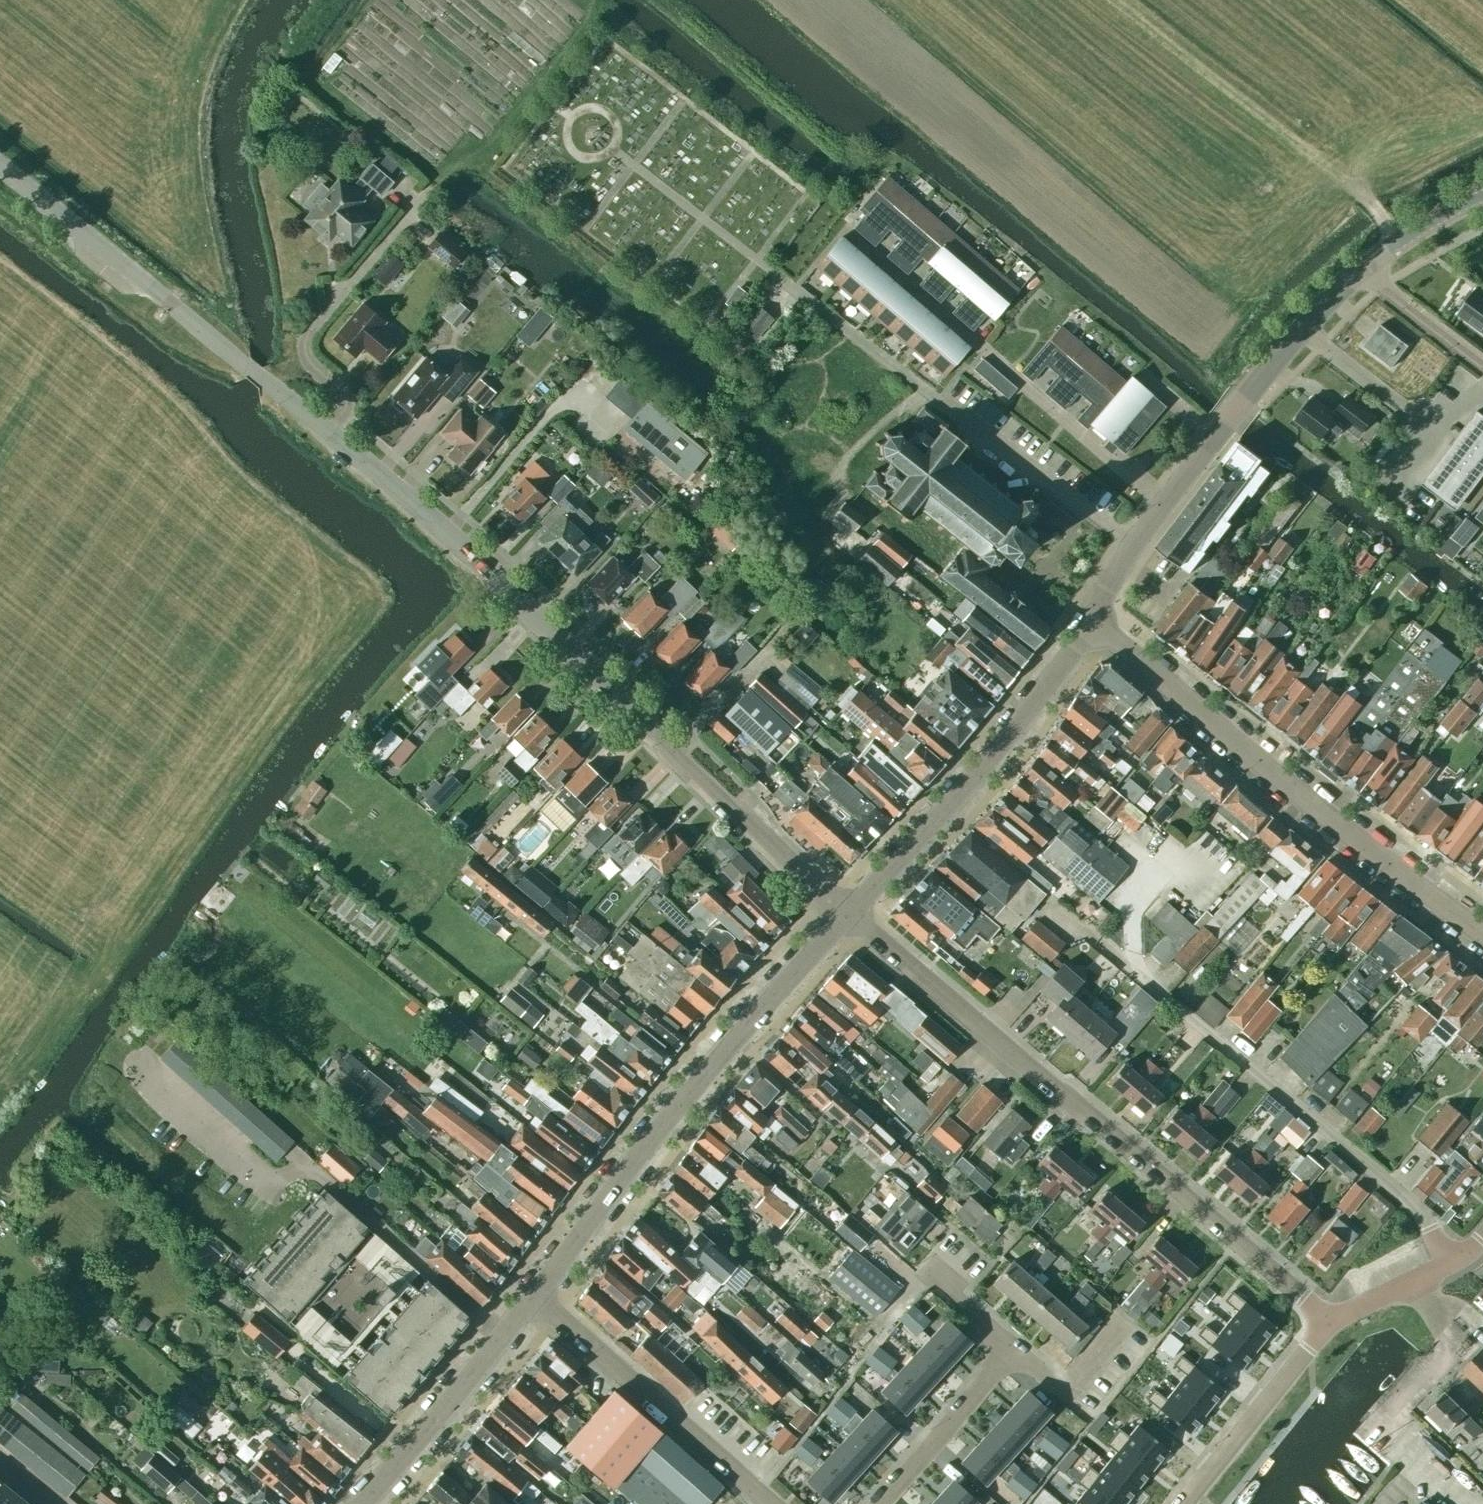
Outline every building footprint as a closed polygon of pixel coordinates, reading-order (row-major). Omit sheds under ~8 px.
[(334,53),(322,67),(330,73),(341,58),(334,53)] [(386,154),(381,160),(380,161),(379,162),(390,172),(398,164),(386,154)] [(351,244),(371,220),(356,207),(362,200),(361,199),(371,187),(381,195),(392,182),(370,163),(359,176),(361,177),(350,190),(338,180),(329,191),(321,184),(304,204),(312,211),(305,219),(329,239),(336,231),(351,244)] [(853,228),(864,237),(903,191),(886,177),(861,206),(867,212),(853,228)] [(888,230),(894,235),(920,205),(903,191),(864,237),(874,246),(888,230)] [(920,205),(894,235),(900,240),(886,256),(896,265),(936,219),(920,205)] [(936,219),(896,265),(907,275),(921,258),(927,263),(952,234),(936,219)] [(427,246),(451,267),(464,252),(440,232),(427,246)] [(952,234),(927,263),(933,268),(918,285),(929,294),(969,248),(952,234)] [(834,282),(860,253),(841,237),(816,266),(834,282)] [(969,248),(929,294),(939,303),(954,286),(960,291),(985,262),(969,248)] [(403,264),(389,252),(372,274),(385,285),(403,264)] [(853,298),(878,269),(860,253),(834,282),(853,298)] [(985,262),(960,291),(966,296),(951,313),(962,322),(1002,276),(985,262)] [(871,314),(896,284),(878,269),(853,298),(871,314)] [(1018,290),(1002,276),(962,322),(972,331),(987,314),(993,320),(1018,290)] [(889,329),(914,300),(896,284),(871,314),(889,329)] [(750,295),(738,285),(724,302),(736,312),(750,295)] [(1475,291),(1475,290),(1474,289),(1472,291),(1470,289),(1463,299),(1465,301),(1457,312),(1458,313),(1459,312),(1482,329),(1482,297),(1475,291)] [(469,310),(455,299),(441,316),(455,327),(469,310)] [(907,345),(932,316),(914,300),(889,329),(907,345)] [(332,338),(355,357),(364,347),(368,351),(367,352),(380,362),(398,341),(381,327),(385,322),(362,303),(332,338)] [(774,318),(756,303),(738,324),(755,339),(774,318)] [(541,317),(535,312),(519,330),(525,336),(541,317)] [(925,361),(951,331),(932,316),(907,345),(925,361)] [(1408,346),(1380,324),(1364,346),(1392,367),(1393,365),(1408,346)] [(1060,326),(1020,372),(1031,382),(1045,365),(1051,370),(1077,341),(1060,326)] [(969,347),(951,331),(925,361),(944,377),(969,347)] [(1057,375),(1043,392),(1053,401),(1092,354),(1077,341),(1051,370),(1057,375)] [(1092,354),(1053,401),(1064,410),(1078,393),(1084,398),(1109,369),(1092,354)] [(451,401),(477,371),(459,356),(445,374),(426,357),(392,397),(395,399),(393,404),(400,410),(405,408),(416,418),(439,391),(451,401)] [(978,373),(987,363),(982,359),(973,369),(978,373)] [(987,363),(978,373),(983,378),(992,367),(987,363)] [(1416,386),(1429,369),(1420,363),(1407,379),(1416,386)] [(992,367),(983,378),(988,382),(997,371),(992,367)] [(1090,403),(1076,420),(1087,429),(1091,425),(1125,383),(1109,369),(1084,398),(1090,403)] [(1002,375),(997,371),(988,382),(993,386),(1002,375)] [(1007,380),(1002,375),(993,386),(998,390),(1007,380)] [(1125,383),(1091,425),(1108,440),(1104,445),(1111,451),(1115,446),(1124,454),(1165,406),(1131,377),(1125,383)] [(495,392),(480,378),(466,394),(481,407),(495,392)] [(1012,384),(1007,380),(998,390),(1003,395),(1012,384)] [(1017,388),(1012,384),(1003,395),(1007,399),(1017,388)] [(1347,395),(1335,412),(1363,433),(1376,416),(1347,395)] [(1311,398),(1295,418),(1322,437),(1330,427),(1340,434),(1344,428),(1359,439),(1363,433),(1335,412),(1333,414),(1311,398)] [(684,477),(704,452),(669,424),(671,421),(646,401),(624,428),(684,477)] [(939,574),(965,595),(981,575),(988,565),(995,565),(1001,557),(1000,551),(1014,562),(1031,539),(1027,536),(1031,532),(1032,528),(1026,524),(1034,513),(1040,512),(1039,510),(1036,510),(1035,506),(1037,504),(1036,502),(1033,504),(1031,501),(1032,498),(1029,497),(1028,500),(1023,499),(1023,497),(1020,497),(1021,502),(1018,504),(1007,496),(1009,493),(1007,491),(1004,494),(995,487),(997,484),(995,482),(992,484),(983,476),(985,474),(983,472),(980,475),(971,467),(972,464),(970,463),(968,465),(957,456),(963,448),(966,449),(968,447),(967,444),(969,442),(966,439),(963,442),(946,428),(948,426),(945,424),(943,427),(921,409),(910,420),(918,426),(919,428),(914,429),(913,427),(911,427),(911,432),(905,439),(895,432),(895,429),(893,430),(893,433),(886,435),(886,433),(883,434),(884,438),(880,444),(876,442),(876,445),(879,446),(877,453),(873,455),(874,457),(878,456),(886,463),(881,470),(878,470),(878,471),(880,472),(880,477),(873,472),(872,470),(871,470),(871,473),(863,483),(860,484),(860,486),(864,486),(872,493),(871,495),(872,496),(874,494),(881,500),(880,502),(882,503),(884,502),(903,516),(901,519),(903,521),(905,519),(908,520),(909,519),(907,516),(915,506),(926,514),(924,517),(926,519),(929,516),(938,524),(937,527),(938,529),(941,526),(949,533),(947,536),(949,537),(952,535),(960,541),(950,553),(955,556),(939,574)] [(447,455),(469,473),(502,435),(480,416),(475,422),(460,410),(440,433),(455,446),(447,455)] [(1425,482),(1457,506),(1482,472),(1482,415),(1477,410),(1473,414),(1475,416),(1425,482)] [(1264,460),(1239,441),(1223,461),(1157,547),(1190,573),(1206,552),(1204,551),(1214,538),(1218,542),(1231,524),(1227,521),(1248,493),(1252,496),(1269,472),(1260,465),(1264,460)] [(510,495),(502,504),(521,522),(545,495),(537,488),(549,475),(533,461),(513,482),(517,486),(509,494),(510,495)] [(1337,466),(1332,471),(1333,472),(1341,480),(1350,470),(1346,465),(1337,466)] [(557,502),(559,500),(575,483),(565,474),(548,492),(557,502)] [(638,477),(628,489),(648,508),(659,496),(638,477)] [(575,483),(559,500),(568,508),(573,503),(584,491),(575,483)] [(1265,551),(1301,504),(1288,494),(1252,541),(1259,546),(1263,550),(1265,551)] [(853,530),(865,516),(844,499),(833,514),(853,530)] [(650,513),(638,501),(615,525),(627,536),(650,513)] [(553,555),(557,554),(560,556),(581,533),(592,521),(573,503),(568,508),(540,537),(548,545),(547,549),(553,555)] [(718,507),(702,523),(731,551),(746,535),(718,507)] [(1350,521),(1342,515),(1328,533),(1337,539),(1343,531),(1350,521)] [(1457,529),(1451,536),(1454,538),(1465,547),(1480,528),(1475,524),(1469,519),(1466,517),(1457,529)] [(581,533),(560,556),(561,558),(560,562),(565,566),(568,566),(576,574),(599,550),(609,539),(601,531),(591,542),(581,533)] [(1336,541),(1333,544),(1342,550),(1351,538),(1343,531),(1337,539),(1336,541)] [(912,554),(883,532),(872,545),(901,568),(912,554)] [(1280,565),(1293,547),(1280,538),(1268,555),(1280,565)] [(872,545),(859,560),(890,586),(903,570),(901,568),(872,545)] [(1247,561),(1246,563),(1256,570),(1269,554),(1267,552),(1265,551),(1263,550),(1259,546),(1258,547),(1248,561),(1247,561)] [(642,550),(636,558),(626,568),(614,556),(587,584),(589,585),(587,587),(596,596),(598,594),(607,603),(621,585),(625,588),(637,575),(642,581),(657,565),(665,557),(657,550),(650,558),(642,550)] [(1363,550),(1356,560),(1355,562),(1350,567),(1362,576),(1375,559),(1363,550)] [(1204,618),(1217,602),(1201,590),(1211,578),(1217,581),(1227,568),(1212,557),(1202,570),(1200,570),(1153,630),(1172,645),(1198,613),(1204,618)] [(1414,601),(1426,586),(1410,574),(1398,589),(1414,601)] [(1004,592),(981,575),(965,595),(996,620),(1033,650),(1051,627),(1021,604),(1022,602),(1015,597),(1015,594),(1011,590),(1004,592)] [(942,603),(911,578),(906,584),(938,609),(942,603)] [(678,579),(657,601),(647,591),(622,617),(623,619),(621,622),(627,628),(633,628),(642,637),(664,613),(670,618),(693,594),(678,579)] [(1191,659),(1234,600),(1224,592),(1217,602),(1204,618),(1198,613),(1172,645),(1191,659)] [(703,603),(694,595),(677,612),(687,621),(703,603)] [(1249,611),(1234,600),(1191,659),(1207,672),(1249,611)] [(729,605),(723,611),(708,627),(710,629),(707,633),(697,624),(690,632),(679,622),(654,649),(657,651),(656,656),(660,659),(665,659),(674,667),(701,639),(713,649),(724,642),(745,619),(729,605)] [(961,622),(968,627),(1019,668),(1033,650),(996,620),(994,622),(973,606),(961,622)] [(1209,674),(1228,688),(1276,622),(1266,615),(1243,646),(1234,639),(1209,674)] [(1266,637),(1228,688),(1247,703),(1272,670),(1282,656),(1286,652),(1275,643),(1288,626),(1279,619),(1276,622),(1266,637)] [(802,645),(814,632),(804,623),(792,636),(802,645)] [(948,630),(942,637),(966,657),(968,653),(970,655),(1006,686),(1019,668),(968,627),(967,629),(960,638),(948,630)] [(1353,722),(1323,761),(1342,777),(1437,652),(1436,651),(1443,642),(1425,628),(1408,650),(1365,706),(1353,722)] [(429,679),(414,695),(429,710),(457,681),(449,673),(471,652),(463,644),(465,641),(459,636),(456,637),(454,634),(440,649),(435,644),(415,665),(429,679)] [(966,657),(942,637),(940,635),(924,655),(935,665),(938,663),(945,668),(952,674),(953,673),(958,667),(996,699),(1006,686),(970,655),(968,653),(966,657)] [(693,686),(704,696),(727,669),(731,673),(754,649),(745,640),(722,664),(708,651),(684,678),(685,679),(683,682),(689,687),(693,686)] [(1475,652),(1481,657),(1482,654),(1482,642),(1481,640),(1473,650),(1475,652)] [(1437,652),(1342,777),(1361,792),(1385,762),(1412,727),(1410,726),(1422,711),(1424,712),(1458,667),(1437,652)] [(1266,718),(1301,672),(1282,656),(1272,670),(1247,703),(1266,718)] [(1266,718),(1285,732),(1315,693),(1304,683),(1320,662),(1312,657),(1301,672),(1266,718)] [(1121,718),(1141,691),(1117,670),(1109,662),(1099,663),(1089,677),(1108,693),(1102,702),(1110,709),(1121,718)] [(778,682),(809,708),(824,690),(792,663),(777,679),(779,680),(778,682)] [(484,708),(506,685),(502,682),(503,678),(499,674),(495,675),(489,668),(466,690),(458,682),(443,698),(460,713),(474,698),(484,708)] [(912,709),(956,747),(956,748),(991,706),(953,673),(952,674),(945,668),(936,679),(925,693),(912,709)] [(794,727),(805,713),(774,686),(775,685),(761,672),(749,685),(767,701),(766,702),(794,727)] [(1094,713),(1102,719),(1110,709),(1102,702),(1108,693),(1089,677),(1075,696),(1095,712),(1094,713)] [(1482,705),(1482,686),(1477,681),(1437,730),(1444,736),(1449,730),(1457,737),(1482,705)] [(774,686),(805,713),(806,713),(805,713),(809,708),(778,682),(775,685),(774,686)] [(1315,693),(1285,732),(1302,745),(1340,696),(1323,683),(1315,693)] [(1352,685),(1304,747),(1323,761),(1353,722),(1365,706),(1355,699),(1361,692),(1352,685)] [(776,764),(800,738),(748,689),(723,715),(776,764)] [(903,729),(942,763),(956,747),(912,709),(889,690),(882,698),(898,712),(899,711),(911,720),(903,729)] [(924,783),(924,784),(943,764),(942,763),(903,729),(858,691),(840,711),(856,725),(872,738),(924,783)] [(508,733),(532,710),(529,708),(531,704),(525,698),(521,700),(514,695),(479,730),(486,735),(498,723),(508,733)] [(1105,722),(1102,719),(1094,713),(1095,712),(1075,696),(1063,717),(1063,718),(1104,751),(1116,759),(1121,753),(1103,738),(1111,729),(1104,723),(1105,722)] [(1169,721),(1157,708),(1124,747),(1138,758),(1148,746),(1169,721)] [(727,742),(738,729),(718,711),(706,723),(727,742)] [(541,744),(555,732),(546,724),(547,721),(542,716),(539,717),(536,714),(516,735),(526,745),(512,760),(509,758),(495,772),(510,786),(523,771),(538,756),(534,753),(542,745),(541,744)] [(1049,738),(1078,761),(1087,748),(1111,766),(1116,759),(1104,751),(1063,718),(1049,738)] [(1156,756),(1167,765),(1186,743),(1169,727),(1140,764),(1145,769),(1156,756)] [(1385,762),(1361,792),(1378,806),(1414,759),(1403,751),(1406,748),(1407,748),(1419,732),(1412,727),(1385,762)] [(391,729),(367,754),(378,765),(402,740),(391,729)] [(482,745),(472,736),(458,751),(468,760),(482,745)] [(869,769),(907,803),(924,784),(924,783),(872,738),(856,757),(869,769)] [(1103,782),(1049,738),(1038,755),(1064,777),(1071,769),(1076,773),(1076,774),(1096,791),(1103,782)] [(565,742),(562,739),(541,760),(549,769),(540,779),(553,791),(562,781),(560,778),(580,758),(581,757),(570,748),(571,745),(568,742),(565,742)] [(1182,781),(1202,757),(1186,743),(1167,765),(1151,783),(1164,793),(1172,782),(1167,778),(1169,776),(1167,774),(1171,770),(1182,781)] [(405,758),(396,751),(388,760),(397,767),(405,758)] [(816,752),(808,761),(811,764),(820,774),(804,792),(864,846),(891,820),(845,779),(816,752)] [(1382,809),(1400,821),(1425,787),(1432,777),(1440,767),(1423,755),(1416,764),(1382,809)] [(1234,785),(1202,757),(1182,781),(1179,783),(1207,809),(1215,800),(1218,803),(1234,785)] [(1021,775),(1061,812),(1077,793),(1035,758),(1022,774),(1021,775)] [(582,803),(604,780),(596,772),(596,769),(591,765),(588,765),(586,763),(565,784),(553,797),(563,805),(576,818),(586,807),(582,803)] [(845,779),(891,820),(907,803),(869,769),(859,779),(850,773),(845,779)] [(433,778),(422,790),(419,793),(426,799),(424,802),(434,812),(461,785),(450,774),(440,785),(433,778)] [(1021,775),(991,809),(1039,849),(1043,853),(1041,856),(1096,902),(1127,867),(1117,859),(1061,812),(1021,775)] [(848,862),(864,846),(804,792),(787,777),(772,794),(796,814),(790,820),(819,848),(827,840),(848,862)] [(1141,787),(1130,778),(1119,791),(1130,800),(1141,787)] [(325,789),(314,781),(302,797),(314,806),(325,789)] [(607,825),(628,802),(619,795),(620,791),(616,787),(612,788),(609,785),(588,808),(597,817),(598,818),(582,835),(586,838),(575,850),(585,859),(613,831),(607,825)] [(1270,815),(1236,786),(1214,810),(1249,839),(1270,815)] [(1400,821),(1418,835),(1443,801),(1425,787),(1400,821)] [(1127,801),(1116,792),(1110,788),(1085,818),(1101,831),(1127,801)] [(519,795),(512,789),(480,824),(487,830),(519,795)] [(1443,801),(1418,835),(1436,848),(1456,821),(1458,822),(1475,798),(1469,793),(1461,803),(1448,794),(1443,801)] [(1153,802),(1146,797),(1145,796),(1144,795),(1143,794),(1141,796),(1135,804),(1146,812),(1153,802)] [(1475,798),(1458,822),(1456,821),(1436,848),(1456,863),(1482,826),(1482,803),(1475,798)] [(311,807),(304,802),(294,814),(301,820),(311,807)] [(1172,811),(1163,802),(1150,815),(1159,824),(1172,811)] [(1137,807),(1125,826),(1136,833),(1148,814),(1137,807)] [(1051,884),(1024,863),(1028,859),(1029,859),(1039,849),(991,809),(975,826),(986,836),(982,842),(971,831),(933,868),(1009,933),(1022,918),(1023,919),(1045,893),(1044,892),(1051,884)] [(614,834),(602,847),(613,857),(624,868),(637,854),(635,852),(645,842),(660,827),(657,824),(658,821),(654,817),(650,817),(647,815),(642,820),(636,815),(625,827),(623,825),(615,833),(614,834)] [(449,826),(459,835),(468,825),(458,816),(449,826)] [(1286,832),(1288,831),(1272,817),(1258,837),(1272,849),(1286,832)] [(1475,877),(1482,867),(1482,826),(1456,863),(1475,877)] [(486,837),(476,828),(466,840),(476,849),(485,838),(486,837)] [(1272,849),(1268,853),(1292,874),(1284,882),(1281,879),(1276,884),(1271,890),(1285,900),(1322,857),(1289,830),(1288,831),(1286,832),(1272,849)] [(710,839),(703,845),(710,852),(713,852),(718,847),(723,843),(725,841),(717,832),(710,839)] [(621,870),(618,874),(630,886),(634,882),(653,862),(661,870),(686,845),(682,841),(683,840),(678,835),(676,836),(673,833),(668,838),(663,833),(643,853),(640,851),(637,854),(624,868),(621,870)] [(475,850),(487,860),(497,847),(496,847),(485,838),(476,849),(475,850)] [(513,857),(503,847),(492,857),(502,867),(513,857)] [(1217,873),(1233,856),(1224,848),(1209,866),(1217,873)] [(731,860),(750,881),(757,874),(738,854),(731,860)] [(502,903),(512,890),(471,857),(461,869),(502,903)] [(731,899),(772,939),(789,920),(750,881),(731,860),(720,870),(735,883),(725,893),(731,899)] [(1313,909),(1314,909),(1344,874),(1326,860),(1297,896),(1308,905),(1306,908),(1304,907),(1294,919),(1280,937),(1286,941),(1313,909)] [(333,878),(319,868),(312,878),(325,888),(333,878)] [(905,898),(938,927),(964,949),(977,934),(986,942),(998,928),(977,911),(931,870),(905,898)] [(535,883),(524,873),(514,884),(525,894),(535,883)] [(1203,927),(1217,941),(1267,888),(1252,873),(1203,927)] [(1263,873),(1258,879),(1271,890),(1276,884),(1263,873)] [(1344,874),(1314,909),(1321,915),(1308,932),(1317,939),(1360,886),(1344,874)] [(662,877),(655,884),(653,886),(663,895),(670,889),(669,884),(662,877)] [(755,955),(772,939),(731,899),(727,903),(712,887),(686,911),(693,919),(690,922),(698,929),(704,929),(717,918),(741,941),(755,955)] [(1378,900),(1362,888),(1340,917),(1338,916),(1322,935),(1334,945),(1340,938),(1344,941),(1378,900)] [(300,899),(285,889),(281,895),(295,906),(300,899)] [(553,924),(512,890),(502,903),(543,936),(553,924)] [(930,938),(938,927),(905,898),(889,914),(931,950),(936,944),(930,938)] [(569,899),(554,917),(566,927),(581,909),(569,899)] [(1150,920),(1165,935),(1180,949),(1197,930),(1167,902),(1150,920)] [(1379,939),(1397,915),(1381,902),(1350,942),(1364,954),(1365,955),(1379,939)] [(474,918),(484,927),(491,918),(480,910),(474,918)] [(590,917),(584,912),(569,930),(593,950),(602,938),(584,924),(590,917)] [(1375,994),(1370,990),(1382,981),(1393,972),(1391,970),(1429,940),(1397,915),(1379,939),(1365,955),(1364,954),(1344,979),(1346,980),(1345,983),(1334,996),(1332,995),(1278,1056),(1308,1085),(1310,1087),(1325,1069),(1367,1025),(1351,1010),(1375,994)] [(500,925),(491,918),(484,927),(494,934),(500,925)] [(1065,942),(1036,919),(1020,939),(1049,962),(1065,942)] [(748,962),(755,955),(741,941),(739,942),(727,930),(713,927),(701,941),(740,973),(749,963),(748,962)] [(1186,974),(1217,941),(1203,927),(1173,959),(1186,974)] [(627,952),(633,956),(705,1015),(721,996),(686,969),(670,956),(642,933),(627,952)] [(673,943),(662,933),(655,941),(666,951),(673,943)] [(617,934),(612,939),(619,945),(624,939),(617,934)] [(1164,967),(1180,949),(1165,935),(1148,953),(1164,967)] [(1429,940),(1391,970),(1393,972),(1405,985),(1408,982),(1421,972),(1445,951),(1429,940)] [(680,944),(670,956),(686,969),(721,996),(735,978),(701,949),(695,957),(680,944)] [(1106,976),(1115,964),(1098,952),(1089,963),(1106,976)] [(1426,1033),(1475,974),(1448,953),(1432,974),(1443,984),(1435,994),(1440,998),(1430,1010),(1427,1014),(1417,1006),(1400,1027),(1418,1043),(1426,1033)] [(850,954),(837,969),(877,1003),(896,1019),(895,1020),(907,1030),(921,1012),(911,1004),(913,1002),(890,983),(888,985),(850,954)] [(705,1015),(633,956),(618,975),(638,991),(639,990),(651,1000),(689,1034),(705,1015)] [(536,972),(528,966),(517,979),(526,986),(536,972)] [(958,973),(969,983),(975,976),(963,967),(958,973)] [(837,969),(817,993),(842,1015),(843,1014),(853,1022),(857,1016),(855,1011),(861,1003),(871,1011),(877,1003),(837,969)] [(1064,1034),(1086,1009),(1069,994),(1077,986),(1058,969),(1044,985),(1060,1000),(1045,1017),(1064,1034)] [(1124,975),(1117,970),(1107,983),(1114,988),(1124,975)] [(975,976),(969,983),(983,994),(993,982),(980,972),(975,976)] [(1421,972),(1408,982),(1417,990),(1428,978),(1421,972)] [(1261,973),(1226,1015),(1241,1028),(1276,985),(1261,973)] [(577,1005),(580,1002),(579,1001),(591,987),(574,974),(562,988),(566,991),(564,994),(577,1005)] [(1444,1047),(1482,1000),(1482,980),(1475,974),(1426,1033),(1444,1047)] [(615,998),(622,990),(606,977),(599,985),(615,998)] [(529,1004),(510,988),(499,1001),(519,1017),(529,1004)] [(1106,1026),(1086,1009),(1064,1034),(1092,1058),(1114,1033),(1126,1044),(1159,1006),(1140,988),(1106,1026)] [(1228,1009),(1209,993),(1194,1011),(1213,1028),(1228,1009)] [(840,1038),(840,1039),(847,1044),(858,1031),(814,996),(805,1008),(840,1038)] [(676,1050),(689,1034),(651,1000),(637,1016),(646,1023),(645,1023),(670,1045),(676,1050)] [(1444,1047),(1453,1055),(1464,1042),(1473,1049),(1482,1037),(1482,1000),(1444,1047)] [(580,1002),(577,1005),(575,1008),(587,1018),(580,1027),(582,1029),(606,1047),(648,1085),(661,1069),(627,1040),(628,1039),(593,1012),(580,1002)] [(633,1033),(628,1039),(627,1040),(661,1069),(673,1053),(616,1007),(610,1015),(633,1033)] [(445,1008),(437,1018),(453,1031),(452,1032),(465,1043),(465,1042),(478,1053),(487,1042),(445,1008)] [(534,1014),(528,1008),(519,1018),(526,1024),(534,1014)] [(832,1048),(840,1039),(840,1038),(805,1008),(804,1008),(792,1023),(832,1060),(846,1072),(869,1092),(874,1085),(852,1065),(832,1048)] [(424,1010),(421,1014),(419,1016),(429,1024),(433,1018),(434,1017),(425,1009),(424,1010)] [(1251,1041),(1270,1019),(1258,1009),(1239,1031),(1251,1041)] [(921,1012),(907,1030),(947,1063),(960,1049),(962,1047),(921,1012)] [(779,1038),(800,1057),(816,1072),(824,1079),(835,1089),(841,1082),(825,1068),(832,1060),(792,1023),(779,1038)] [(594,1068),(635,1101),(648,1085),(606,1047),(582,1029),(578,1035),(595,1050),(586,1062),(594,1068)] [(784,1077),(800,1057),(779,1038),(762,1055),(784,1077)] [(170,1067),(187,1047),(177,1039),(160,1058),(170,1067)] [(575,1053),(565,1045),(561,1042),(556,1050),(569,1060),(575,1053)] [(540,1058),(524,1046),(517,1056),(533,1068),(540,1058)] [(179,1075),(196,1056),(187,1047),(170,1067),(179,1075)] [(371,1115),(383,1100),(392,1089),(347,1052),(326,1078),(371,1115)] [(189,1084),(206,1064),(196,1056),(179,1075),(189,1084)] [(895,1086),(899,1082),(908,1071),(889,1056),(876,1071),(886,1079),(888,1080),(895,1086)] [(1146,1059),(1135,1073),(1123,1064),(1108,1082),(1125,1096),(1153,1064),(1146,1059)] [(734,1087),(759,1111),(781,1086),(755,1063),(734,1087)] [(199,1092),(216,1073),(206,1064),(189,1084),(199,1092)] [(1161,1071),(1153,1064),(1125,1096),(1146,1114),(1161,1095),(1147,1083),(1150,1079),(1152,1081),(1161,1071)] [(613,1129),(635,1101),(594,1068),(580,1087),(572,1097),(575,1099),(613,1129)] [(1310,1087),(1318,1094),(1333,1076),(1325,1069),(1310,1087)] [(807,1098),(824,1079),(816,1072),(800,1091),(807,1098)] [(208,1101),(225,1081),(216,1073),(199,1092),(208,1101)] [(923,1105),(936,1115),(963,1084),(960,1082),(950,1074),(924,1104),(923,1105)] [(1333,1076),(1318,1094),(1327,1101),(1343,1084),(1333,1076)] [(1368,1076),(1362,1083),(1360,1086),(1359,1087),(1370,1097),(1380,1086),(1368,1076)] [(547,1114),(550,1111),(552,1109),(532,1094),(510,1079),(502,1088),(523,1103),(528,1096),(531,1098),(526,1106),(542,1118),(533,1132),(582,1170),(583,1170),(597,1151),(547,1114)] [(840,1124),(855,1107),(835,1089),(824,1079),(807,1098),(821,1110),(823,1108),(840,1124)] [(886,1079),(877,1089),(886,1097),(889,1094),(895,1086),(888,1080),(886,1079)] [(1200,1104),(1208,1110),(1229,1085),(1222,1079),(1200,1104)] [(218,1110),(235,1090),(225,1081),(208,1101),(218,1110)] [(923,1105),(924,1104),(899,1082),(895,1086),(889,1094),(886,1097),(883,1101),(919,1135),(936,1115),(923,1105)] [(1002,1101),(983,1084),(956,1115),(975,1131),(1002,1101)] [(721,1105),(720,1106),(755,1135),(764,1124),(774,1134),(781,1126),(778,1124),(770,1116),(768,1119),(759,1111),(734,1087),(721,1105)] [(1240,1096),(1229,1087),(1211,1109),(1221,1118),(1240,1096)] [(392,1089),(383,1100),(422,1132),(425,1129),(432,1136),(440,1127),(392,1089)] [(228,1118),(245,1099),(235,1090),(218,1110),(228,1118)] [(613,1129),(575,1099),(567,1111),(544,1094),(543,1095),(536,1090),(532,1094),(552,1109),(550,1111),(593,1142),(599,1148),(613,1129)] [(1343,1114),(1357,1097),(1348,1090),(1334,1107),(1343,1114)] [(459,1093),(453,1101),(451,1105),(474,1123),(475,1122),(483,1112),(459,1093)] [(566,1192),(566,1191),(502,1142),(500,1143),(474,1123),(451,1105),(439,1095),(424,1113),(479,1156),(487,1162),(550,1213),(566,1192)] [(1357,1097),(1343,1114),(1352,1122),(1367,1105),(1357,1097)] [(237,1127),(255,1107),(245,1099),(228,1118),(237,1127)] [(1161,1127),(1180,1143),(1195,1125),(1199,1121),(1208,1110),(1200,1104),(1192,1113),(1190,1113),(1186,1118),(1176,1109),(1161,1127)] [(1438,1158),(1467,1122),(1446,1104),(1416,1140),(1438,1158)] [(746,1144),(755,1135),(720,1106),(707,1124),(734,1147),(756,1165),(762,1157),(746,1144)] [(1384,1118),(1371,1106),(1351,1130),(1364,1141),(1384,1118)] [(247,1135),(264,1116),(255,1107),(237,1127),(247,1135)] [(889,1136),(855,1107),(840,1124),(879,1158),(886,1151),(895,1160),(902,1152),(897,1148),(899,1146),(889,1136)] [(1030,1125),(1010,1108),(981,1142),(1001,1158),(1002,1157),(1010,1164),(1027,1144),(1020,1137),(1030,1125)] [(1199,1121),(1205,1126),(1214,1115),(1208,1110),(1199,1121)] [(781,1126),(782,1128),(797,1141),(806,1129),(788,1113),(778,1124),(781,1126)] [(1467,1131),(1454,1147),(1482,1169),(1482,1167),(1482,1115),(1482,1114),(1467,1131)] [(257,1144),(274,1125),(264,1116),(247,1135),(257,1144)] [(910,1132),(893,1116),(884,1126),(901,1141),(910,1132)] [(962,1149),(958,1146),(968,1135),(947,1117),(923,1144),(947,1166),(962,1149)] [(1260,1155),(1233,1188),(1251,1204),(1266,1186),(1258,1178),(1261,1174),(1259,1173),(1281,1147),(1282,1148),(1288,1142),(1292,1138),(1299,1144),(1309,1132),(1307,1130),(1309,1128),(1297,1118),(1295,1120),(1293,1118),(1273,1141),(1260,1155)] [(490,1132),(502,1142),(566,1191),(582,1170),(533,1132),(523,1124),(513,1136),(496,1124),(490,1132)] [(276,1161),(293,1142),(274,1125),(257,1144),(276,1161)] [(1195,1125),(1180,1143),(1198,1159),(1213,1140),(1195,1125)] [(730,1171),(740,1180),(762,1196),(772,1182),(744,1159),(737,1167),(724,1156),(730,1149),(705,1127),(694,1141),(730,1171)] [(790,1149),(797,1141),(782,1128),(775,1136),(790,1149)] [(1229,1155),(1215,1173),(1233,1188),(1260,1155),(1273,1141),(1264,1133),(1252,1148),(1253,1149),(1244,1160),(1247,1162),(1243,1167),(1229,1155)] [(836,1145),(828,1138),(820,1148),(829,1155),(836,1145)] [(704,1202),(730,1171),(694,1141),(671,1173),(704,1202)] [(316,1161),(325,1169),(344,1185),(361,1167),(333,1142),(316,1161)] [(1054,1145),(1036,1164),(1051,1177),(1049,1180),(1045,1177),(1037,1187),(1044,1193),(1072,1161),(1054,1145)] [(387,1161),(372,1148),(363,1158),(378,1171),(387,1161)] [(1356,1174),(1329,1149),(1322,1157),(1350,1181),(1356,1174)] [(1452,1205),(1479,1171),(1452,1150),(1438,1168),(1437,1170),(1432,1165),(1416,1185),(1428,1195),(1432,1190),(1452,1205)] [(1298,1179),(1266,1217),(1286,1234),(1307,1208),(1296,1199),(1306,1186),(1321,1168),(1306,1155),(1291,1174),(1298,1179)] [(487,1162),(479,1156),(469,1168),(473,1171),(471,1174),(491,1191),(537,1232),(550,1213),(487,1162)] [(974,1167),(961,1156),(953,1165),(966,1176),(974,1167)] [(1072,1161),(1044,1193),(1051,1199),(1059,1191),(1060,1192),(1063,1187),(1074,1196),(1091,1177),(1072,1161)] [(960,1172),(952,1165),(942,1176),(950,1183),(960,1172)] [(821,1189),(827,1180),(815,1171),(809,1179),(810,1180),(821,1189)] [(704,1202),(671,1173),(656,1192),(688,1221),(697,1211),(712,1223),(719,1215),(704,1202)] [(946,1190),(928,1173),(917,1185),(935,1201),(946,1190)] [(469,1210),(521,1253),(534,1235),(468,1178),(463,1186),(478,1199),(469,1210)] [(898,1199),(890,1209),(921,1237),(937,1218),(905,1190),(904,1191),(893,1181),(886,1188),(898,1199)] [(779,1189),(772,1183),(754,1206),(770,1220),(766,1226),(771,1230),(765,1237),(787,1256),(785,1258),(763,1284),(822,1333),(823,1332),(856,1359),(880,1331),(865,1319),(870,1313),(874,1316),(897,1288),(842,1241),(779,1189)] [(1336,1205),(1348,1215),(1366,1193),(1354,1183),(1336,1205)] [(324,1189),(243,1281),(288,1321),(308,1299),(318,1307),(345,1277),(335,1268),(369,1229),(324,1189)] [(1106,1190),(1090,1210),(1104,1222),(1101,1225),(1098,1223),(1090,1232),(1097,1239),(1125,1206),(1106,1190)] [(950,1197),(942,1204),(953,1214),(985,1242),(1001,1222),(969,1195),(968,1197),(970,1198),(962,1207),(950,1197)] [(507,1270),(521,1253),(469,1210),(461,1203),(455,1209),(472,1223),(464,1232),(507,1270)] [(1085,1251),(1083,1254),(1091,1260),(1114,1231),(1127,1242),(1144,1223),(1125,1206),(1097,1239),(1086,1252),(1085,1251)] [(1316,1207),(1312,1213),(1320,1219),(1325,1212),(1317,1206),(1316,1207)] [(921,1237),(890,1209),(881,1219),(869,1208),(862,1216),(873,1226),(873,1227),(904,1255),(921,1237)] [(846,1215),(833,1229),(858,1250),(872,1234),(848,1213),(846,1215)] [(678,1255),(678,1254),(637,1216),(623,1235),(654,1265),(662,1271),(676,1284),(681,1288),(696,1271),(678,1255)] [(1336,1218),(1308,1253),(1324,1267),(1344,1243),(1347,1246),(1357,1234),(1336,1218)] [(494,1288),(507,1270),(464,1232),(458,1227),(444,1244),(460,1258),(494,1288)] [(1068,1236),(1062,1230),(1049,1243),(1056,1250),(1068,1236)] [(699,1231),(678,1254),(678,1255),(696,1271),(700,1266),(720,1283),(737,1262),(699,1231)] [(392,1249),(375,1234),(354,1257),(374,1274),(392,1253),(392,1249)] [(654,1265),(623,1235),(609,1256),(639,1283),(640,1282),(648,1290),(662,1271),(654,1265)] [(1151,1268),(1120,1304),(1126,1310),(1139,1295),(1140,1296),(1150,1284),(1149,1284),(1178,1251),(1159,1235),(1142,1254),(1155,1266),(1152,1270),(1151,1268)] [(460,1258),(444,1244),(440,1241),(435,1246),(425,1237),(414,1249),(480,1306),(494,1288),(460,1258)] [(1118,1266),(1130,1251),(1122,1244),(1109,1260),(1118,1266)] [(1039,1260),(1047,1266),(1055,1257),(1048,1251),(1039,1260)] [(1139,1295),(1126,1310),(1127,1310),(1126,1312),(1137,1319),(1150,1303),(1148,1301),(1157,1290),(1165,1280),(1163,1278),(1166,1275),(1179,1287),(1197,1268),(1178,1251),(1149,1284),(1150,1284),(1140,1296),(1139,1295)] [(374,1299),(382,1305),(394,1291),(398,1295),(418,1272),(408,1263),(405,1263),(404,1264),(396,1258),(398,1257),(397,1257),(379,1278),(386,1285),(374,1299)] [(1038,1275),(1041,1272),(1047,1266),(1039,1260),(1031,1269),(1028,1266),(1023,1271),(1012,1262),(994,1283),(1012,1299),(1031,1278),(1035,1273),(1038,1275)] [(604,1262),(591,1281),(625,1313),(635,1300),(645,1309),(641,1313),(659,1330),(670,1319),(642,1296),(604,1262)] [(1031,1278),(1012,1299),(1030,1315),(1049,1294),(1040,1286),(1047,1277),(1041,1272),(1038,1275),(1035,1273),(1031,1278)] [(427,1279),(346,1379),(389,1416),(416,1383),(416,1384),(431,1365),(470,1317),(427,1279)] [(591,1281),(578,1300),(616,1336),(631,1318),(625,1313),(591,1281)] [(1085,1282),(1077,1291),(1086,1298),(1093,1289),(1085,1282)] [(687,1294),(681,1288),(676,1284),(661,1299),(672,1309),(680,1301),(684,1296),(686,1294),(687,1294)] [(1197,1297),(1205,1304),(1215,1292),(1206,1285),(1197,1297)] [(1072,1303),(1067,1309),(1068,1311),(1050,1332),(1065,1345),(1062,1350),(1072,1357),(1098,1325),(1089,1318),(1084,1324),(1074,1316),(1088,1300),(1086,1298),(1077,1291),(1069,1301),(1072,1303)] [(1244,1301),(1232,1291),(1224,1300),(1237,1310),(1227,1323),(1258,1348),(1276,1326),(1244,1301)] [(684,1296),(680,1301),(685,1305),(686,1306),(692,1313),(698,1306),(699,1305),(696,1303),(693,1300),(687,1294),(686,1294),(684,1296)] [(1049,1294),(1030,1315),(1050,1332),(1068,1311),(1067,1309),(1049,1294)] [(922,1328),(930,1320),(913,1303),(906,1311),(922,1328)] [(810,1326),(787,1306),(775,1319),(798,1339),(800,1337),(808,1329),(810,1326)] [(310,1307),(290,1330),(334,1368),(354,1345),(310,1307)] [(752,1313),(744,1322),(754,1330),(764,1319),(754,1310),(752,1313)] [(252,1314),(240,1328),(274,1358),(289,1340),(255,1311),(252,1314)] [(717,1351),(731,1336),(705,1311),(691,1326),(701,1335),(701,1336),(717,1351)] [(915,1335),(922,1328),(906,1311),(898,1319),(915,1335)] [(142,1314),(141,1314),(138,1319),(133,1324),(143,1333),(150,1324),(152,1322),(142,1314)] [(1172,1328),(1181,1335),(1189,1325),(1180,1318),(1172,1328)] [(931,1339),(952,1359),(969,1341),(947,1322),(931,1339)] [(1217,1335),(1204,1325),(1197,1334),(1209,1344),(1241,1369),(1258,1348),(1227,1323),(1217,1335)] [(808,1329),(800,1337),(809,1345),(816,1336),(808,1329)] [(66,1332),(65,1337),(63,1343),(75,1347),(79,1336),(66,1332)] [(1183,1343),(1170,1332),(1159,1345),(1173,1356),(1183,1343)] [(649,1335),(630,1354),(684,1403),(702,1384),(680,1363),(666,1351),(649,1335)] [(717,1351),(736,1369),(750,1354),(731,1336),(717,1351)] [(800,1351),(785,1338),(774,1351),(788,1363),(788,1364),(813,1386),(825,1372),(800,1350),(800,1351)] [(914,1356),(936,1377),(952,1359),(931,1339),(914,1356)] [(551,1393),(559,1399),(571,1384),(577,1389),(583,1382),(573,1372),(580,1364),(552,1340),(540,1354),(525,1371),(529,1373),(551,1393)] [(686,1357),(672,1344),(666,1351),(680,1363),(686,1357)] [(896,1360),(878,1345),(871,1354),(890,1368),(896,1360)] [(1482,1347),(1461,1370),(1482,1390),(1482,1347)] [(750,1354),(736,1369),(771,1403),(786,1388),(750,1354)] [(883,1376),(890,1368),(871,1354),(865,1362),(883,1376)] [(1224,1390),(1180,1355),(1173,1364),(1185,1374),(1175,1386),(1207,1412),(1224,1390)] [(914,1356),(898,1374),(920,1395),(936,1377),(914,1356)] [(59,1359),(35,1358),(34,1363),(34,1371),(46,1372),(59,1372),(59,1359)] [(59,1372),(46,1372),(45,1384),(70,1385),(70,1380),(70,1375),(70,1373),(59,1372)] [(319,1431),(355,1460),(373,1438),(316,1392),(319,1388),(300,1373),(292,1383),(305,1394),(298,1404),(300,1410),(296,1414),(319,1431)] [(920,1395),(898,1374),(881,1392),(904,1412),(920,1395)] [(572,1411),(559,1399),(551,1393),(546,1397),(521,1375),(503,1396),(536,1426),(551,1410),(563,1421),(572,1411)] [(1166,1399),(1153,1389),(1146,1398),(1158,1408),(1190,1433),(1207,1412),(1175,1386),(1166,1399)] [(595,1412),(564,1448),(610,1488),(623,1474),(641,1489),(632,1500),(637,1503),(705,1503),(722,1487),(613,1391),(595,1412)] [(1045,1440),(1053,1431),(1041,1420),(1048,1412),(1027,1391),(1011,1409),(1045,1440)] [(31,1400),(21,1392),(10,1406),(19,1413),(31,1400)] [(1448,1432),(1453,1435),(1468,1419),(1469,1419),(1470,1418),(1444,1393),(1427,1411),(1448,1432)] [(536,1426),(503,1396),(487,1415),(523,1446),(532,1435),(553,1453),(559,1446),(536,1426)] [(856,1409),(839,1396),(832,1404),(849,1418),(856,1409)] [(29,1421),(40,1408),(31,1400),(19,1413),(29,1421)] [(816,1413),(803,1403),(788,1421),(801,1432),(816,1413)] [(843,1426),(849,1418),(832,1404),(825,1413),(843,1426)] [(176,1406),(168,1415),(167,1416),(180,1429),(191,1439),(191,1438),(198,1431),(200,1429),(176,1406)] [(15,1417),(5,1408),(0,1414),(0,1436),(15,1417)] [(39,1429),(50,1416),(40,1408),(29,1421),(39,1429)] [(1028,1434),(1040,1446),(1045,1440),(1011,1409),(995,1427),(1016,1446),(1028,1434)] [(873,1411),(855,1430),(876,1450),(895,1430),(873,1411)] [(1102,1412),(1094,1421),(1100,1426),(1108,1416),(1102,1412)] [(548,1467),(523,1446),(487,1415),(487,1414),(473,1431),(507,1461),(512,1454),(517,1458),(516,1460),(538,1480),(548,1467)] [(49,1438),(60,1424),(50,1416),(39,1429),(49,1438)] [(28,1427),(15,1417),(0,1436),(0,1443),(9,1450),(28,1427)] [(1482,1431),(1472,1420),(1465,1429),(1475,1439),(1482,1431)] [(1094,1421),(1087,1430),(1093,1435),(1100,1426),(1094,1421)] [(59,1447),(70,1433),(60,1424),(49,1438),(59,1447)] [(1128,1436),(1119,1428),(1112,1436),(1154,1469),(1169,1450),(1137,1424),(1128,1436)] [(21,1460),(40,1437),(28,1427),(9,1450),(21,1460)] [(782,1427),(769,1443),(782,1453),(795,1437),(782,1427)] [(1013,1476),(1019,1469),(1006,1457),(1016,1446),(995,1427),(979,1445),(1013,1476)] [(855,1430),(838,1449),(860,1468),(876,1450),(855,1430)] [(340,1479),(355,1460),(319,1431),(304,1448),(340,1479)] [(1045,1440),(1060,1454),(1068,1444),(1053,1431),(1045,1440)] [(69,1455),(81,1442),(70,1433),(59,1447),(69,1455)] [(472,1434),(457,1452),(516,1503),(522,1503),(514,1497),(520,1489),(529,1497),(536,1489),(472,1434)] [(1154,1469),(1112,1436),(1106,1444),(1116,1451),(1107,1462),(1139,1488),(1154,1469)] [(33,1470),(52,1447),(40,1437),(21,1460),(33,1470)] [(289,1503),(319,1503),(322,1501),(323,1500),(340,1480),(340,1479),(304,1448),(301,1446),(290,1459),(266,1437),(258,1446),(264,1451),(248,1469),(264,1483),(289,1503)] [(806,1438),(800,1445),(815,1458),(821,1451),(806,1438)] [(1045,1440),(1040,1446),(1055,1460),(1060,1454),(1045,1440)] [(77,1461),(88,1448),(81,1442),(69,1455),(77,1461)] [(159,1442),(151,1451),(153,1453),(170,1468),(178,1459),(159,1442)] [(800,1445),(793,1453),(808,1466),(815,1458),(800,1445)] [(1006,1484),(1013,1476),(979,1445),(963,1462),(983,1482),(993,1472),(1006,1484)] [(45,1479),(64,1456),(52,1447),(33,1470),(45,1479)] [(99,1457),(88,1448),(77,1461),(88,1470),(99,1457)] [(838,1449),(823,1465),(845,1485),(860,1468),(838,1449)] [(1025,1449),(1016,1460),(1038,1480),(1048,1469),(1025,1449)] [(1072,1449),(1064,1458),(1070,1463),(1078,1454),(1072,1449)] [(167,1492),(180,1476),(170,1468),(153,1453),(140,1468),(167,1492)] [(85,1474),(64,1456),(45,1479),(67,1497),(85,1474)] [(815,1458),(808,1466),(816,1473),(808,1481),(830,1501),(845,1485),(823,1465),(815,1458)] [(1064,1458),(1057,1468),(1063,1473),(1070,1463),(1064,1458)] [(1089,1466),(1082,1473),(1121,1503),(1125,1503),(1139,1488),(1107,1462),(1098,1473),(1089,1466)] [(223,1466),(220,1469),(219,1471),(218,1472),(224,1478),(230,1472),(223,1466)] [(1019,1469),(1013,1476),(1030,1491),(1036,1484),(1019,1469)] [(434,1480),(426,1489),(442,1503),(508,1503),(485,1484),(472,1499),(442,1471),(434,1480)] [(1082,1473),(1076,1481),(1086,1489),(1076,1500),(1081,1503),(1121,1503),(1082,1473)] [(264,1483),(253,1494),(249,1491),(251,1489),(235,1475),(231,1480),(227,1476),(224,1479),(230,1484),(248,1500),(247,1500),(248,1501),(251,1503),(289,1503),(264,1483)] [(1013,1476),(1006,1484),(1023,1500),(1030,1491),(1013,1476)] [(182,1478),(175,1485),(192,1499),(192,1502),(194,1503),(212,1503),(182,1478)] [(0,1479),(0,1503),(31,1503),(0,1479)] [(635,1488),(624,1479),(613,1493),(624,1502),(635,1488)] [(943,1503),(972,1503),(976,1501),(954,1481),(937,1499),(943,1503)] [(102,1487),(96,1496),(106,1503),(119,1503),(121,1502),(102,1487)] [(584,1496),(577,1503),(594,1503),(584,1496)]
